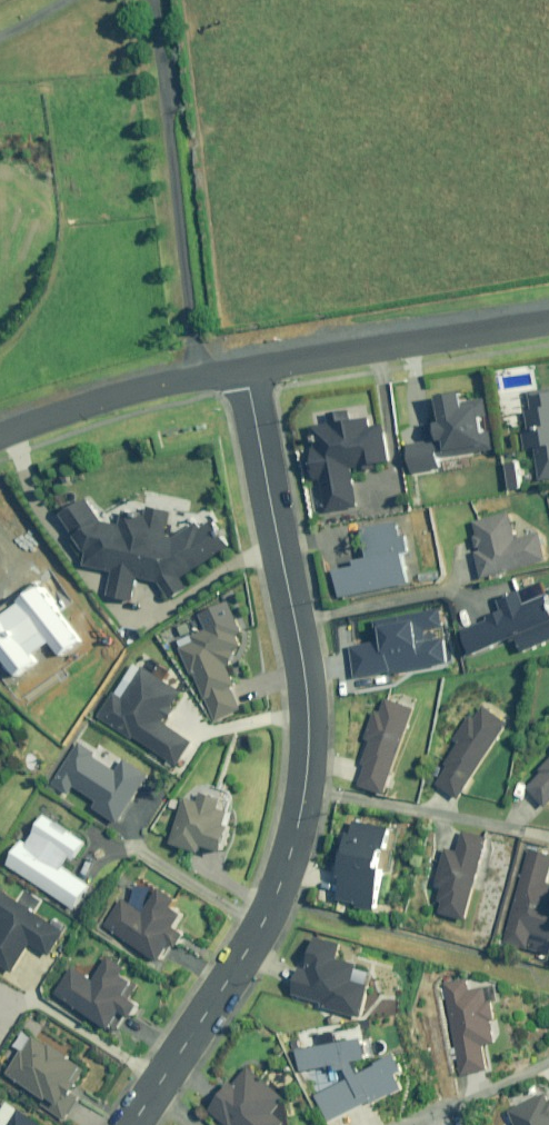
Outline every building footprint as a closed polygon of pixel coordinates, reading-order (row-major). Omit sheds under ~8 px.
[(447,394),(450,421),(446,422),(448,439),(452,438),(454,449),(481,445),(481,451),(497,449),(490,396),(472,398),(471,390),(447,394)] [(532,424),(526,425),(530,449),(539,448),(544,481),(548,480),(548,394),(533,397),(535,409),(530,410),(532,424)] [(316,426),(320,445),(317,446),(319,461),(316,462),(318,479),(325,478),(330,511),(347,509),(348,516),(362,514),(355,467),(381,463),(393,461),(387,424),(375,426),(373,417),(357,419),(356,409),(332,413),(333,423),(316,426)] [(412,444),(416,472),(446,468),(442,440),(412,444)] [(150,514),(130,510),(125,524),(108,519),(97,498),(68,515),(91,551),(91,565),(117,571),(112,595),(136,601),(141,577),(162,583),(172,601),(192,589),(185,576),(235,546),(219,519),(205,527),(202,522),(175,538),(171,536),(176,510),(156,506),(150,514)] [(479,552),(485,578),(548,562),(548,555),(543,533),(518,539),(512,512),(476,521),(480,536),(477,537),(480,548),(484,547),(484,550),(479,552)] [(383,521),(384,525),(367,528),(373,558),(360,561),(361,566),(339,570),(344,596),(413,583),(407,552),(414,551),(407,516),(383,521)] [(493,620),(466,632),(476,656),(518,638),(524,654),(548,643),(548,597),(543,582),(514,594),(520,606),(492,618),(493,620)] [(35,586),(14,602),(15,603),(0,615),(0,662),(13,679),(37,661),(32,654),(47,643),(57,656),(76,642),(35,586)] [(184,647),(182,648),(220,722),(246,709),(235,687),(242,684),(232,665),(247,647),(247,627),(239,612),(242,611),(233,592),(224,597),(227,604),(204,615),(208,626),(181,640),(184,647)] [(346,649),(351,679),(443,663),(439,638),(414,643),(412,631),(440,626),(438,611),(374,623),(377,644),(346,649)] [(136,736),(156,749),(161,753),(182,767),(198,742),(167,721),(170,717),(173,719),(179,709),(176,707),(186,693),(146,665),(125,695),(118,690),(100,717),(133,740),(136,736)] [(366,764),(369,765),(362,786),(392,795),(417,709),(388,700),(384,712),(377,710),(368,740),(373,741),(366,764)] [(446,763),(450,765),(438,784),(461,799),(510,723),(483,706),(475,717),(471,714),(455,739),(460,742),(446,763)] [(77,786),(101,801),(97,807),(121,824),(153,775),(129,759),(120,773),(80,746),(55,783),(71,794),(77,786)] [(544,772),(528,788),(548,808),(548,807),(548,761),(541,769),(544,772)] [(231,811),(221,808),(224,799),(200,791),(197,800),(185,796),(170,842),(201,852),(204,845),(227,852),(235,826),(227,824),(231,811)] [(74,867),(68,864),(73,856),(78,860),(90,842),(48,815),(30,844),(26,841),(11,864),(80,910),(95,886),(71,871),(74,867)] [(351,854),(342,899),(365,904),(364,906),(384,911),(402,831),(359,822),(356,834),(351,833),(347,853),(351,854)] [(438,901),(444,902),(441,913),(468,920),(491,840),(463,832),(458,851),(446,848),(435,886),(442,887),(438,901)] [(548,882),(548,879),(548,854),(529,849),(504,942),(530,949),(534,934),(548,938),(548,882)] [(163,889),(147,913),(124,898),(107,924),(166,962),(178,944),(184,948),(192,935),(181,928),(189,915),(179,908),(183,901),(163,889)] [(35,944),(54,956),(69,932),(4,890),(0,896),(0,914),(5,917),(0,925),(0,962),(17,973),(35,944)] [(299,996),(326,1000),(325,1006),(369,1013),(374,983),(372,983),(374,973),(360,970),(362,962),(341,958),(344,942),(319,938),(315,968),(304,967),(299,996)] [(114,955),(98,980),(75,965),(58,992),(117,1030),(129,1012),(138,1018),(147,1004),(134,995),(142,983),(128,974),(132,966),(114,955)] [(444,983),(457,1047),(449,1049),(451,1060),(459,1058),(463,1075),(490,1069),(486,1047),(499,1045),(494,1022),(499,1021),(495,1002),(491,1003),(488,987),(471,990),(469,978),(444,983)] [(17,1045),(25,1050),(10,1073),(57,1102),(52,1111),(66,1119),(84,1090),(81,1089),(84,1084),(80,1081),(89,1067),(73,1058),(76,1054),(54,1041),(52,1045),(35,1034),(34,1035),(26,1030),(17,1045)] [(307,1070),(341,1064),(341,1069),(351,1067),(355,1078),(321,1093),(333,1120),(408,1086),(403,1073),(411,1069),(405,1055),(364,1073),(359,1060),(375,1057),(372,1038),(303,1050),(307,1070)] [(236,1083),(212,1109),(229,1124),(287,1124),(289,1123),(277,1113),(289,1099),(253,1066),(237,1084),(236,1083)] [(512,1110),(519,1124),(548,1124),(548,1094),(512,1110)] [(22,1108),(14,1120),(12,1119),(8,1124),(47,1124),(22,1108)]
